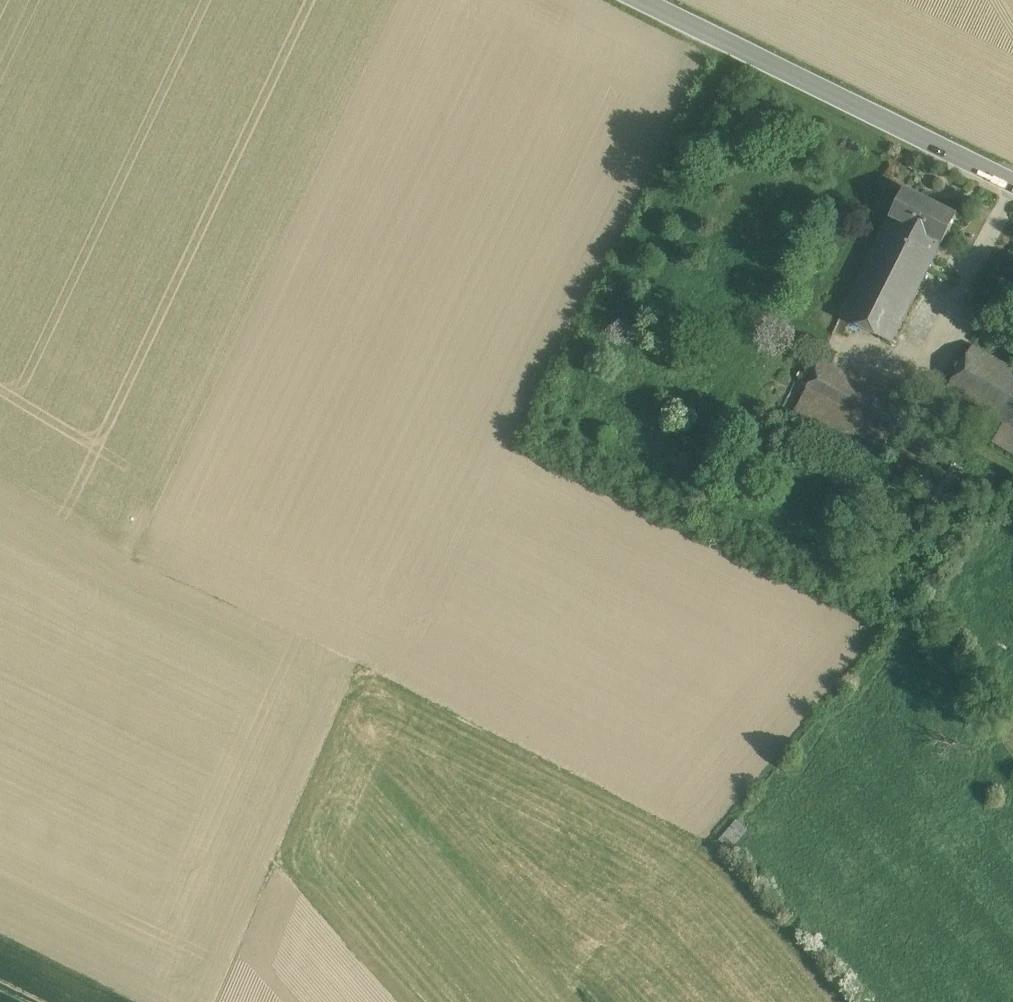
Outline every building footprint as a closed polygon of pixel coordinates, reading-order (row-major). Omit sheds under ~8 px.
[(958,213),(906,187),(891,215),(892,216),(942,241),(943,242),(958,213)] [(942,241),(892,216),(878,244),(928,269),(942,241)] [(928,269),(878,244),(842,316),(892,341),(928,269)] [(973,344),(948,388),(1005,422),(1012,426),(1012,368),(973,344)] [(906,406),(821,361),(792,416),(877,460),(890,434),(906,406)] [(1005,422),(994,440),(1012,451),(1012,426),(1005,422)] [(732,847),(748,827),(737,818),(721,838),(732,847)]
